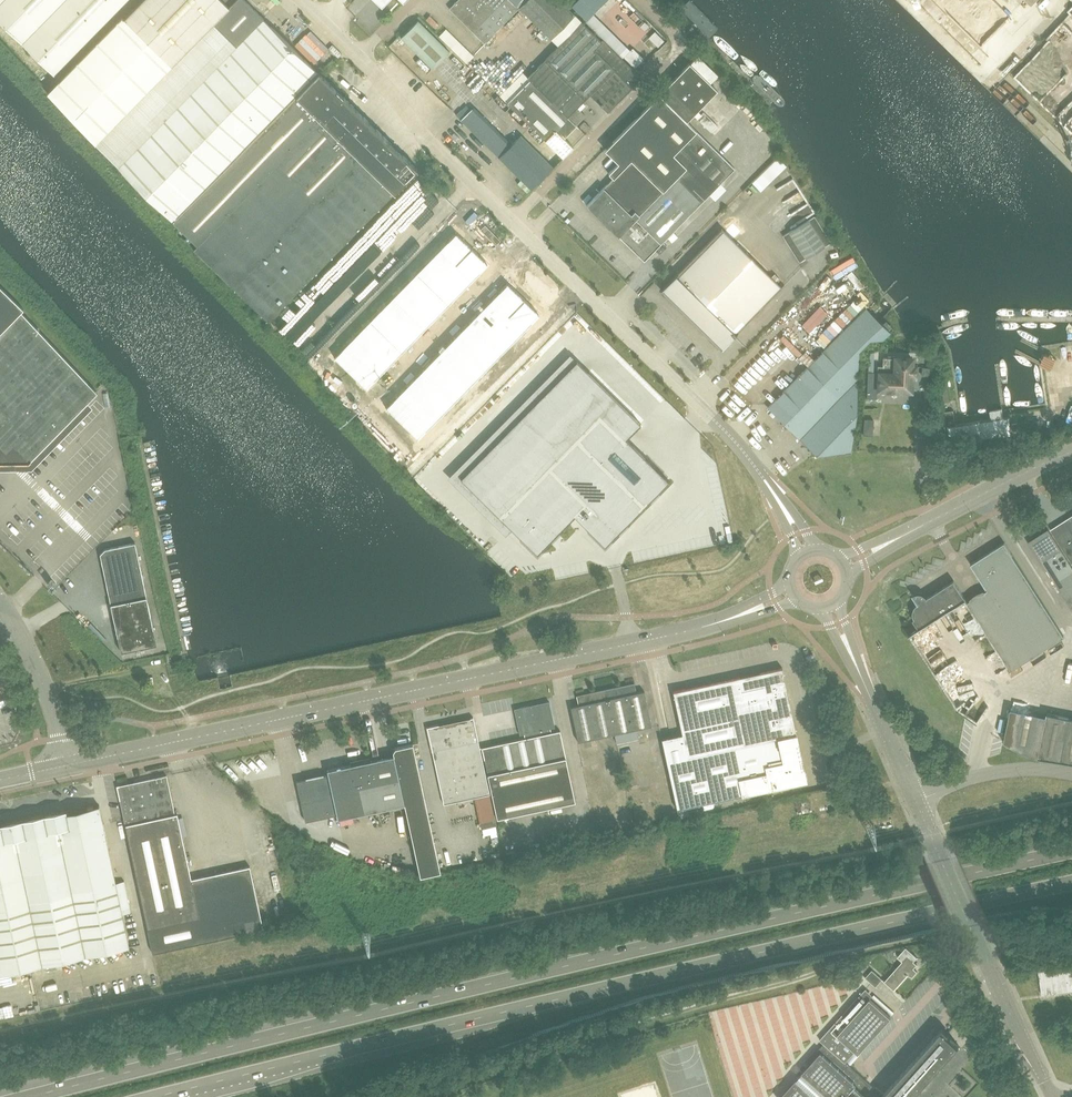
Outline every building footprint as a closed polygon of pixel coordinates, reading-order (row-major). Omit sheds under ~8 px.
[(54,74),(127,0),(0,0),(0,21),(54,74)] [(95,142),(235,0),(142,0),(124,18),(120,15),(49,88),(46,91),(95,142)] [(246,1),(245,0),(235,0),(95,142),(174,220),(319,72),(246,1)] [(450,9),(474,32),(485,42),(519,7),(527,0),(458,0),(450,9)] [(519,7),(541,29),(546,34),(550,39),(574,15),(559,0),(527,0),(519,7)] [(572,5),(586,19),(605,0),(577,0),(572,5)] [(680,13),(708,41),(717,32),(689,4),(680,13)] [(400,37),(432,68),(449,51),(418,19),(400,37)] [(589,94),(607,111),(641,77),(602,39),(601,41),(581,22),(557,46),(536,67),(576,107),(589,94)] [(654,30),(650,26),(646,31),(650,35),(654,30)] [(438,37),(466,65),(474,57),(446,30),(438,37)] [(633,49),(625,57),(634,67),(642,59),(633,49)] [(716,90),(690,64),(689,63),(658,95),(686,121),(716,90)] [(563,137),(575,124),(576,125),(585,116),(576,107),(536,67),(527,76),(523,71),(499,96),(562,157),(565,154),(573,146),(563,137)] [(417,168),(319,72),(174,220),(173,221),(195,241),(192,245),(269,320),(417,168)] [(658,95),(612,142),(625,156),(608,174),(613,178),(586,206),(643,261),(734,169),(709,144),(686,121),(658,95)] [(498,155),(510,143),(473,106),(461,119),(498,155)] [(703,112),(701,114),(697,118),(711,131),(717,125),(703,112)] [(583,121),(578,126),(585,132),(589,128),(583,121)] [(510,143),(498,155),(531,188),(532,188),(539,181),(545,174),(553,167),(519,134),(510,143)] [(800,262),(830,242),(814,216),(783,235),(800,262)] [(782,287),(722,228),(663,289),(723,348),(735,335),(782,287)] [(455,231),(333,356),(366,388),(488,263),(455,231)] [(507,282),(385,407),(418,439),(540,314),(507,282)] [(29,462),(97,392),(21,311),(23,308),(0,286),(0,462),(29,462)] [(840,399),(858,381),(859,349),(867,341),(882,339),(890,331),(866,307),(808,367),(840,399)] [(912,357),(895,357),(895,356),(882,355),(882,365),(877,365),(877,372),(867,372),(866,398),(876,399),(876,375),(879,375),(879,389),(888,389),(888,390),(891,390),(893,392),(897,392),(898,390),(901,391),(901,390),(910,390),(911,374),(914,374),(915,366),(911,366),(912,357)] [(576,360),(460,477),(512,528),(521,537),(537,553),(561,529),(574,515),(588,529),(604,545),(668,480),(652,464),(625,438),(640,423),(576,360)] [(799,439),(840,399),(808,367),(768,407),(779,418),(788,428),(799,439)] [(951,400),(949,390),(947,377),(941,378),(945,401),(951,400)] [(852,450),(857,410),(858,381),(840,399),(799,439),(816,455),(852,450)] [(951,444),(1012,436),(1009,417),(956,424),(954,410),(943,411),(945,430),(949,429),(951,444)] [(863,434),(872,435),(873,419),(864,419),(863,434)] [(1051,529),(1071,562),(1071,515),(1051,529)] [(1071,607),(1071,567),(1048,530),(1030,542),(1071,608),(1071,607)] [(122,651),(148,646),(158,644),(136,542),(106,548),(101,553),(122,651)] [(971,563),(977,573),(987,589),(985,590),(977,594),(970,600),(967,601),(1011,670),(1064,637),(1004,542),(971,563)] [(913,593),(912,594),(916,599),(918,603),(917,603),(916,604),(915,605),(914,606),(914,607),(913,609),(913,610),(913,611),(913,613),(913,614),(913,615),(914,616),(914,617),(915,618),(913,619),(919,628),(966,599),(954,580),(938,590),(927,597),(926,596),(925,595),(924,594),(922,593),(921,593),(919,592),(917,593),(916,593),(914,594),(913,593)] [(552,638),(563,635),(565,635),(563,627),(550,630),(552,638)] [(807,662),(810,661),(815,659),(813,653),(805,656),(807,662)] [(674,691),(684,735),(689,757),(796,734),(799,734),(784,667),(674,691)] [(622,685),(605,688),(615,733),(616,738),(617,742),(638,738),(636,729),(650,726),(654,725),(646,690),(638,692),(636,682),(622,685)] [(579,705),(572,706),(576,727),(579,741),(607,735),(615,733),(605,688),(589,692),(577,694),(579,705)] [(1026,753),(1038,757),(1046,713),(1048,707),(1012,699),(1003,740),(1026,753)] [(488,774),(566,757),(560,730),(552,732),(551,727),(555,726),(550,702),(532,705),(532,704),(515,708),(520,734),(525,733),(526,738),(482,747),(488,774)] [(1046,713),(1038,757),(1071,763),(1071,719),(1046,713)] [(490,793),(473,717),(427,727),(444,803),(490,793)] [(804,769),(796,734),(689,757),(684,735),(663,740),(678,809),(809,781),(806,768),(804,769)] [(337,819),(404,804),(420,876),(440,871),(412,744),(392,748),(394,755),(327,770),(328,774),(296,781),(305,821),(336,814),(337,819)] [(576,802),(566,757),(488,774),(497,818),(576,802)] [(129,785),(128,783),(117,785),(153,953),(263,929),(249,866),(191,878),(177,813),(175,813),(170,793),(166,775),(133,782),(133,784),(129,785)] [(474,798),(481,828),(497,824),(491,795),(474,798)] [(12,824),(29,902),(116,883),(99,805),(87,807),(12,824)] [(2,913),(1,908),(29,902),(12,824),(0,826),(0,915),(2,913)] [(124,881),(116,883),(121,909),(130,907),(124,881)] [(85,956),(129,946),(121,909),(116,883),(29,902),(1,908),(2,913),(0,915),(0,974),(85,956)] [(898,956),(902,961),(885,981),(895,989),(908,974),(914,975),(918,971),(914,967),(917,964),(913,960),(917,956),(906,947),(898,956)] [(1042,994),(1071,990),(1071,973),(1071,963),(1038,967),(1042,994)] [(872,969),(865,977),(876,986),(883,979),(872,969)] [(780,1096),(911,1096),(959,1045),(947,1035),(949,1033),(943,1028),(939,1033),(884,1093),(876,1086),(874,1088),(845,1061),(846,1060),(855,1050),(856,1050),(859,1052),(891,1016),(870,997),(863,991),(820,1039),(824,1043),(817,1051),(819,1053),(802,1072),(803,1073),(797,1079),(797,1078),(780,1096)] [(806,1060),(809,1063),(818,1054),(815,1050),(806,1060)]
